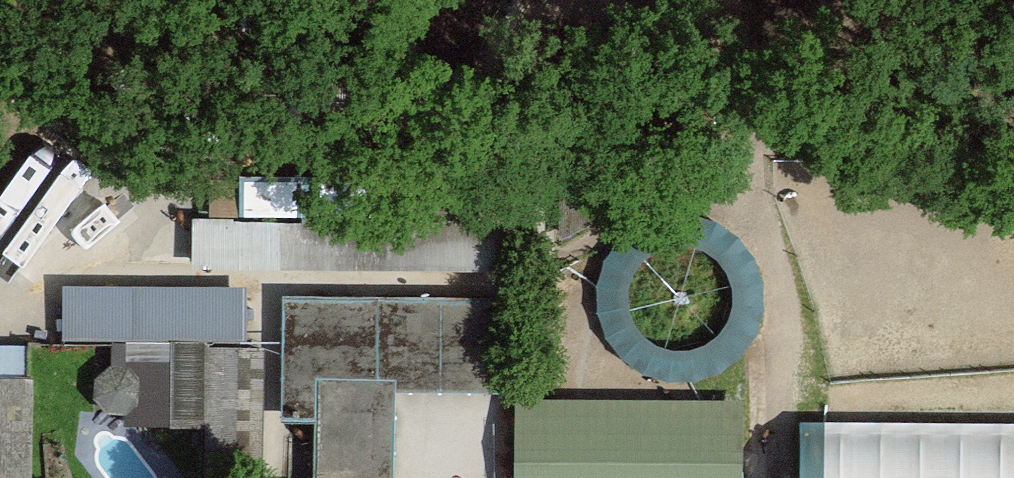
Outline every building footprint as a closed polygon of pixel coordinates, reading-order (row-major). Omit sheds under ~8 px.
[(632,144),(560,143),(559,240),(650,190),(651,144),(632,144)] [(249,189),(249,219),(359,220),(359,205),(359,183),(254,183),(249,189)] [(193,218),(192,268),(511,272),(512,222),(479,222),(359,220),(249,219),(193,218)] [(396,391),(502,393),(504,300),(282,296),(280,423),(314,423),(313,477),(394,477),(396,391)] [(239,342),(240,309),(61,307),(61,340),(173,341),(206,342),(239,342)] [(205,427),(206,348),(206,342),(173,341),(171,427),(205,427)] [(204,477),(262,477),(264,349),(206,348),(205,427),(204,477)] [(29,380),(0,379),(0,477),(27,477),(29,380)] [(517,401),(516,477),(742,477),(742,403),(517,401)] [(800,419),(800,477),(1013,477),(1013,420),(800,419)]
